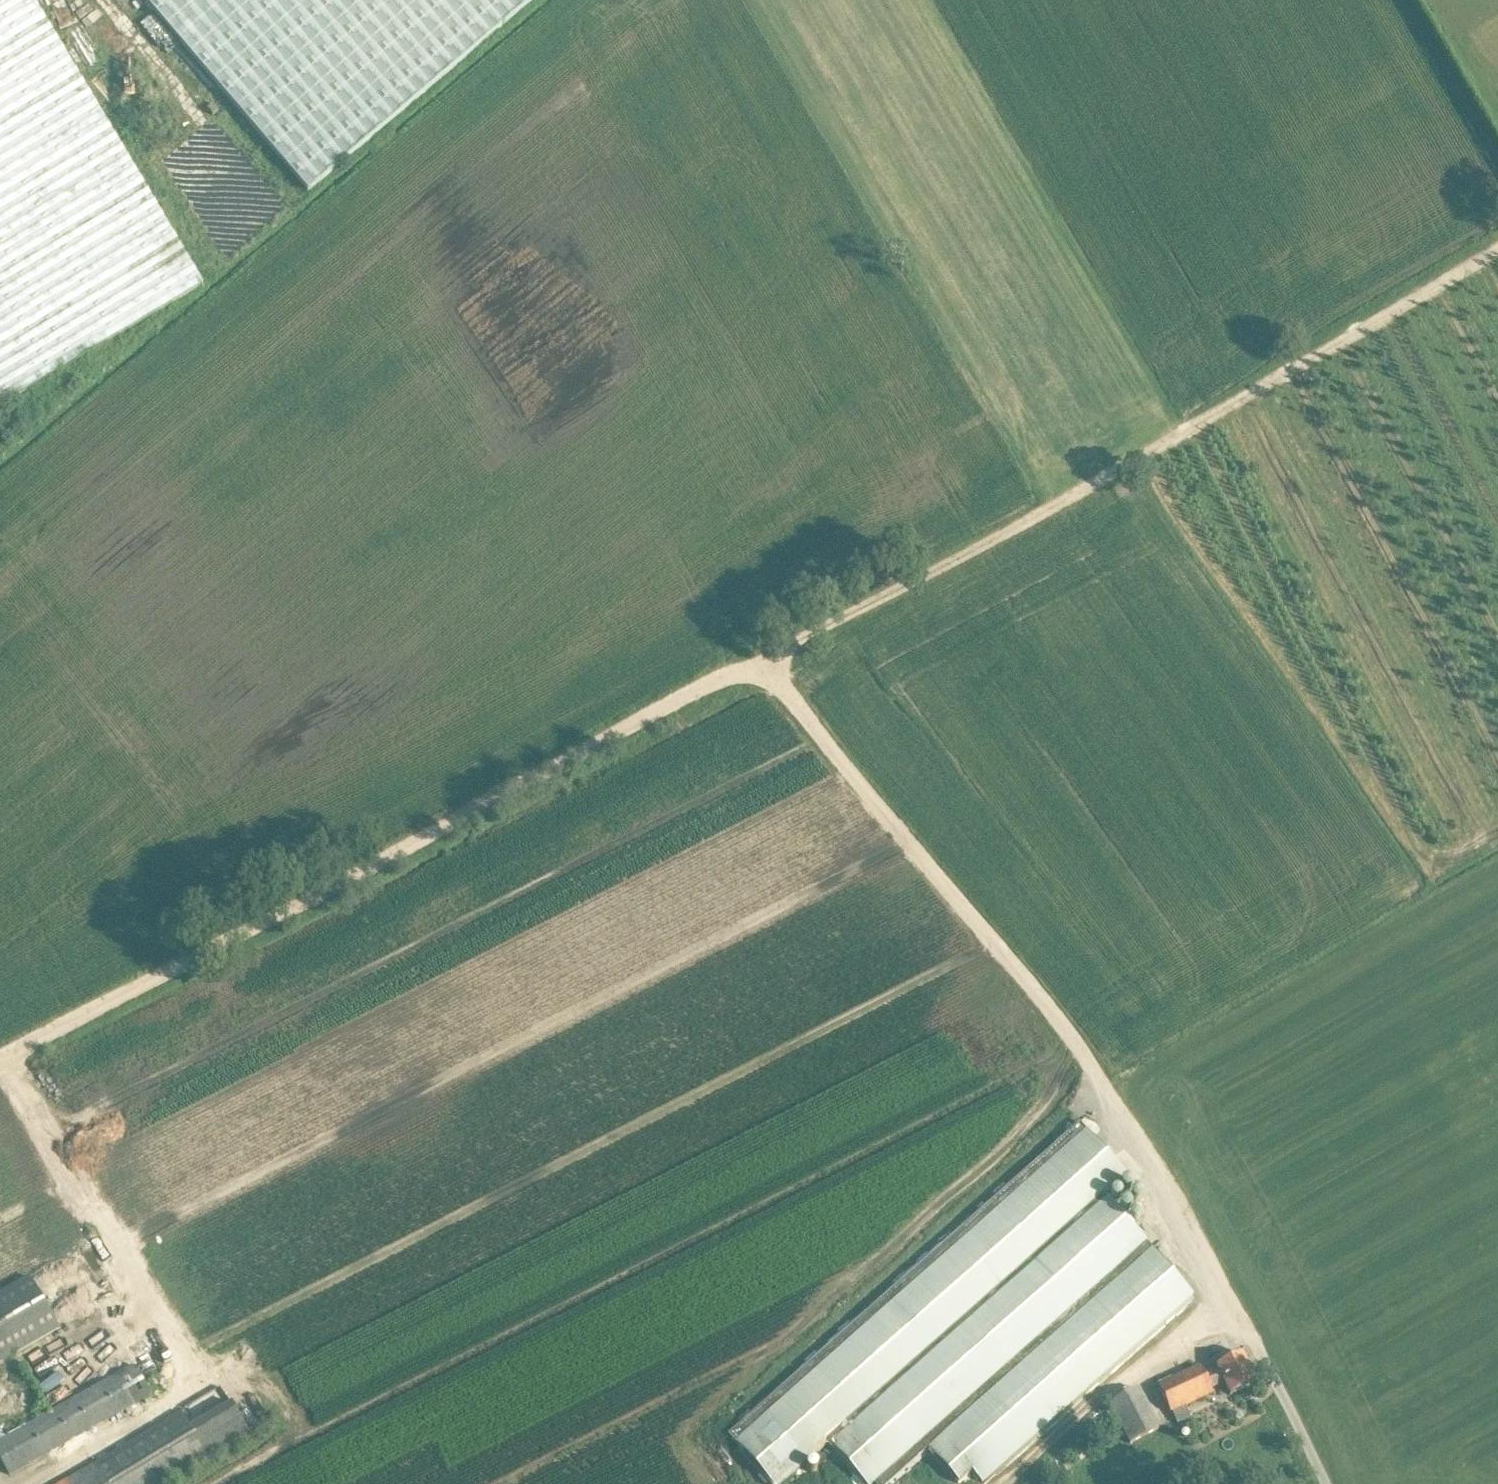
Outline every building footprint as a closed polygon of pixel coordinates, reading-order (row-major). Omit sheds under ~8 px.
[(203,285),(34,0),(0,0),(0,406),(203,285)] [(308,192),(533,0),(144,0),(308,192)] [(1080,1125),(727,1435),(770,1483),(781,1483),(828,1443),(864,1483),(889,1483),(927,1450),(957,1483),(958,1483),(971,1472),(981,1483),(1194,1294),(1106,1196),(1127,1177),(1080,1125)] [(59,1328),(29,1277),(0,1294),(0,1363),(59,1328)] [(1200,1367),(1158,1387),(1170,1413),(1171,1413),(1177,1424),(1190,1418),(1185,1406),(1213,1393),(1211,1389),(1224,1382),(1230,1395),(1256,1383),(1242,1354),(1216,1366),(1218,1370),(1204,1376),(1200,1367)] [(10,1475),(150,1396),(133,1367),(0,1442),(0,1459),(10,1475)] [(1108,1406),(1129,1446),(1160,1429),(1139,1389),(1108,1406)] [(180,1413),(62,1483),(168,1483),(250,1437),(231,1402),(188,1428),(180,1413)]
